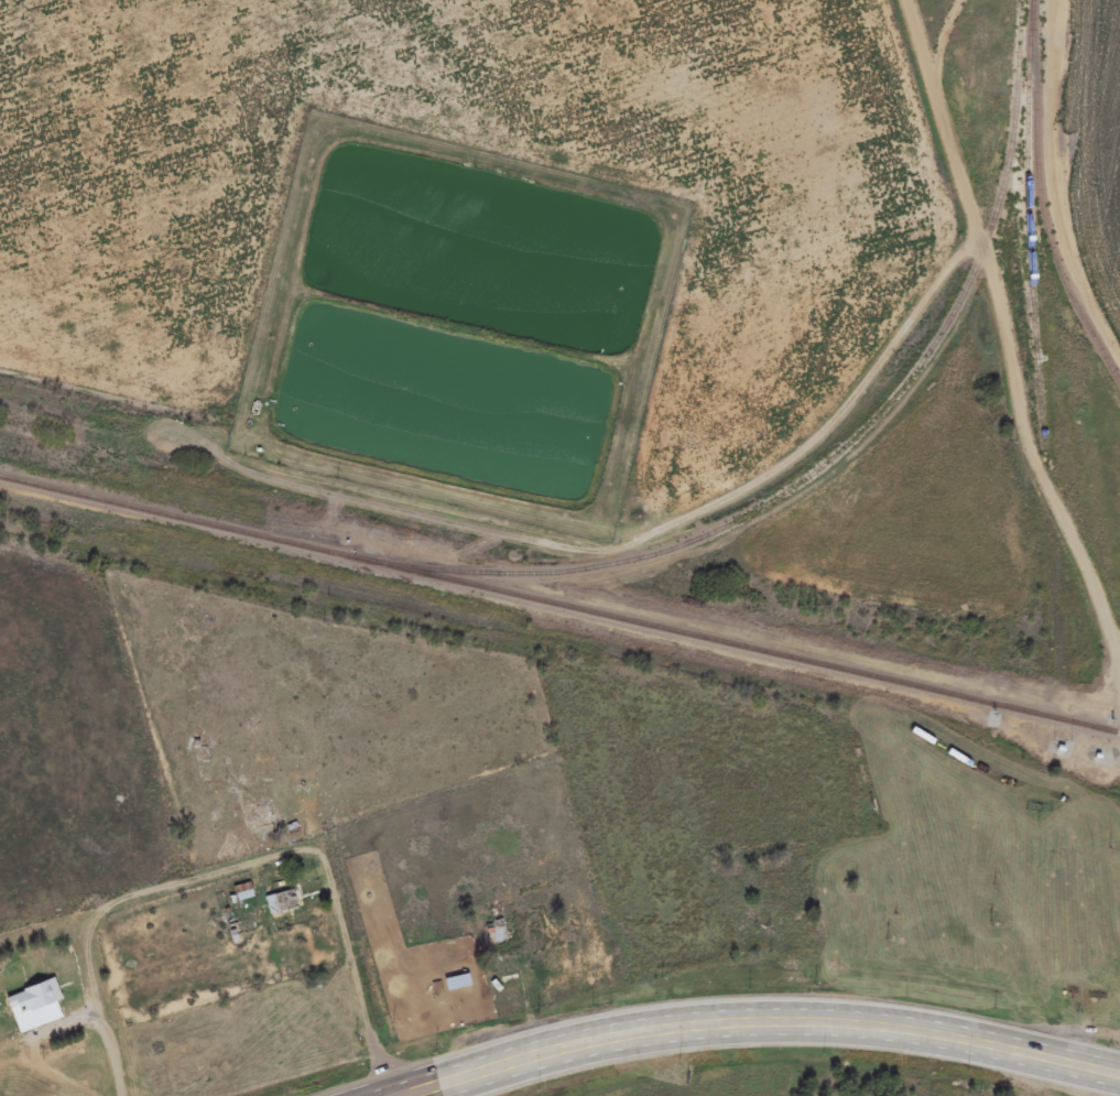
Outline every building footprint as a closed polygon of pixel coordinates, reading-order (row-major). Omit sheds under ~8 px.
[(270,918),(298,911),(293,893),(266,900),(270,918)] [(505,943),(504,922),(491,922),(492,944),(505,943)] [(5,997),(17,1036),(62,1022),(57,1003),(60,1002),(55,982),(5,997)]
